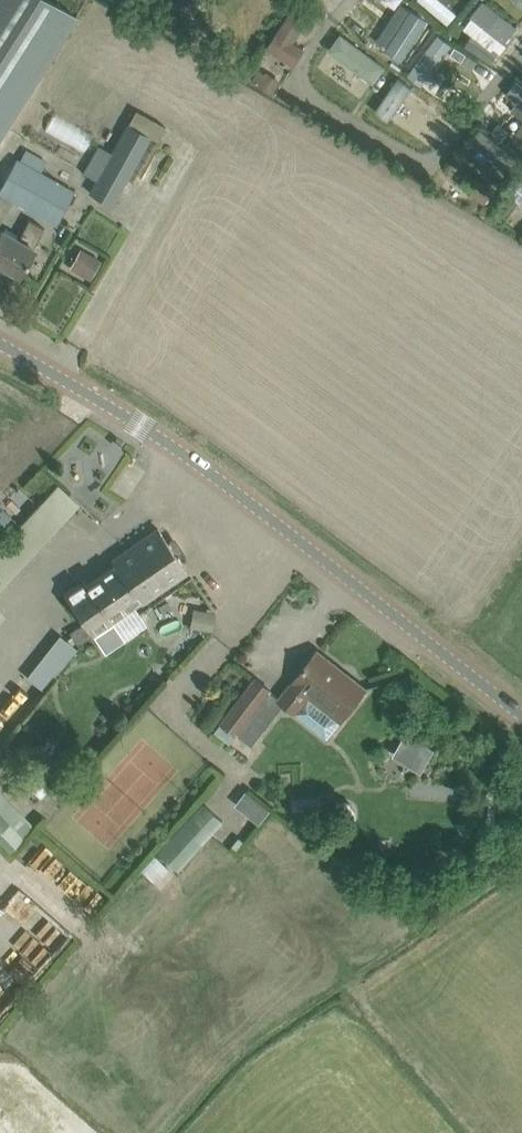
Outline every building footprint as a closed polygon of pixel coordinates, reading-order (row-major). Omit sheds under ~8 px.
[(5,129),(76,16),(51,0),(0,0),(0,137),(5,129)] [(447,23),(456,13),(440,0),(419,0),(447,23)] [(485,1),(472,17),(503,42),(517,27),(485,1)] [(400,4),(376,42),(401,58),(426,21),(400,4)] [(292,10),(269,48),(294,64),(303,50),(292,43),(307,19),(292,10)] [(341,35),(330,50),(373,81),(384,67),(341,35)] [(439,35),(409,74),(422,84),(446,53),(452,44),(439,35)] [(485,42),(478,53),(491,62),(498,50),(485,42)] [(455,46),(450,54),(461,61),(467,53),(455,46)] [(260,70),(253,81),(272,93),(279,83),(260,70)] [(398,78),(375,111),(389,120),(412,87),(398,78)] [(507,94),(517,102),(521,106),(521,85),(517,81),(507,94)] [(97,145),(82,173),(96,181),(89,193),(117,209),(120,204),(115,201),(150,137),(157,141),(164,127),(134,110),(111,152),(97,145)] [(498,124),(492,132),(502,140),(508,132),(498,124)] [(482,130),(471,143),(495,162),(490,168),(501,177),(516,158),(482,130)] [(12,200),(57,225),(75,192),(40,172),(19,160),(17,159),(0,189),(0,223),(12,200)] [(510,190),(521,200),(521,175),(510,190)] [(482,186),(475,195),(484,203),(492,193),(482,186)] [(1,230),(0,232),(0,264),(18,275),(34,248),(33,247),(44,228),(30,220),(19,239),(1,230)] [(81,247),(70,266),(91,278),(102,259),(81,247)] [(0,507),(0,526),(10,515),(0,507)] [(64,594),(77,614),(173,550),(158,528),(112,559),(115,565),(87,584),(84,580),(64,594)] [(173,550),(77,614),(85,625),(71,634),(78,645),(93,635),(106,653),(125,640),(112,621),(140,602),(141,604),(187,572),(173,550)] [(317,651),(303,669),(280,699),(298,714),(297,715),(327,739),(341,721),(352,707),(365,689),(317,651)] [(259,683),(254,679),(213,732),(218,735),(229,743),(269,691),(259,683)] [(203,804),(157,853),(177,872),(223,822),(203,804)] [(9,823),(0,813),(0,831),(9,823)]
